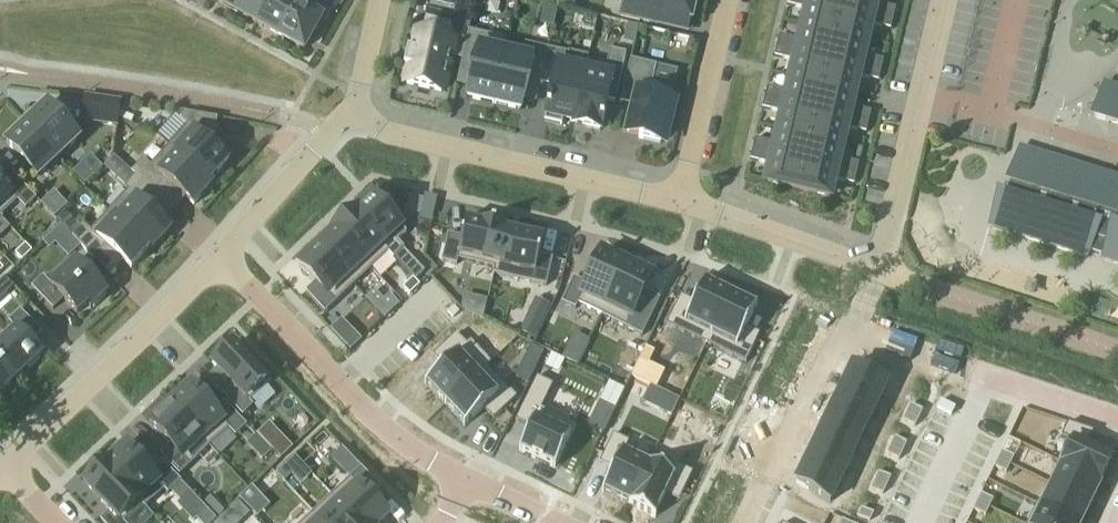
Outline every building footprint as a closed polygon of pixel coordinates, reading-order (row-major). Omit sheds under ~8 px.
[(238,0),(210,0),(232,12),(238,0)] [(232,12),(255,25),(268,0),(238,0),(232,12)] [(255,25),(278,38),(299,0),(268,0),(255,25)] [(278,38),(302,51),(317,26),(321,28),(330,12),(310,1),(311,0),(299,0),(278,38)] [(556,7),(574,12),(577,0),(557,0),(556,7)] [(694,0),(625,0),(625,2),(623,2),(619,18),(655,26),(659,13),(689,20),(694,0)] [(840,8),(806,0),(787,0),(785,6),(805,10),(801,26),(833,34),(840,8)] [(875,0),(842,0),(840,8),(892,20),(894,10),(874,5),(875,0)] [(889,30),(892,20),(840,8),(833,34),(866,41),(869,26),(889,30)] [(405,86),(416,88),(415,94),(428,96),(429,91),(440,94),(452,42),(447,41),(449,30),(450,24),(426,18),(425,24),(424,24),(422,35),(417,34),(413,52),(406,50),(402,67),(409,69),(405,86)] [(827,60),(833,34),(801,26),(798,42),(778,37),(776,48),(827,60)] [(493,106),(506,50),(489,46),(491,38),(467,32),(460,67),(473,70),(466,99),(493,106)] [(862,57),(866,41),(833,34),(827,60),(880,72),(882,62),(862,57)] [(539,85),(548,50),(524,45),(522,53),(506,50),(493,106),(519,112),(526,82),(539,85)] [(821,86),(827,60),(776,48),(773,58),(793,62),(789,78),(821,86)] [(572,123),(585,72),(565,67),(568,55),(548,50),(539,85),(553,88),(549,104),(548,104),(543,123),(561,127),(562,121),(572,123)] [(603,76),(585,72),(572,123),(583,126),(583,129),(599,132),(601,123),(602,123),(604,117),(602,116),(605,102),(614,104),(625,55),(609,51),(603,76)] [(877,82),(880,72),(827,60),(821,86),(854,93),(857,78),(877,82)] [(639,136),(638,140),(659,145),(672,93),(650,88),(655,67),(629,61),(619,104),(632,107),(626,133),(639,136)] [(815,111),(821,86),(789,78),(786,94),(766,89),(763,99),(815,111)] [(1104,83),(1093,117),(1117,125),(1117,87),(1104,83)] [(850,109),(854,93),(821,86),(815,111),(867,124),(870,114),(850,109)] [(84,98),(80,122),(115,127),(119,103),(84,98)] [(808,137),(815,111),(763,99),(761,109),(781,114),(777,130),(808,137)] [(921,231),(958,114),(928,105),(892,222),(921,231)] [(45,106),(25,125),(57,159),(78,140),(45,106)] [(865,134),(867,124),(815,111),(808,137),(841,145),(845,129),(865,134)] [(186,127),(167,147),(211,187),(212,186),(209,184),(227,164),(202,141),(208,135),(213,136),(216,120),(184,114),(179,120),(186,127)] [(25,125),(5,144),(37,178),(57,159),(25,125)] [(802,163),(808,137),(777,130),(773,145),(754,141),(751,151),(802,163)] [(838,161),(841,145),(808,137),(802,163),(855,176),(857,165),(838,161)] [(976,211),(992,154),(963,146),(947,203),(976,211)] [(142,160),(130,173),(153,194),(164,182),(192,207),(211,187),(167,147),(149,167),(142,160)] [(1019,148),(1004,196),(998,194),(988,229),(1085,259),(1087,253),(1102,257),(1101,260),(1117,266),(1117,179),(1019,148)] [(795,190),(802,163),(751,151),(749,161),(768,166),(765,183),(795,190)] [(853,186),(855,176),(802,163),(795,190),(829,198),(833,181),(853,186)] [(126,192),(108,212),(151,252),(170,232),(142,206),(153,194),(130,173),(119,186),(126,192)] [(16,202),(24,210),(35,201),(14,178),(4,188),(0,184),(0,217),(16,202)] [(56,196),(43,208),(53,219),(66,207),(56,196)] [(352,215),(351,216),(388,254),(387,255),(392,260),(411,281),(412,280),(414,282),(424,273),(403,250),(396,243),(405,234),(390,218),(393,215),(384,206),(381,209),(371,198),(352,215)] [(82,226),(71,238),(92,261),(105,247),(130,270),(148,251),(150,253),(151,252),(108,212),(89,232),(82,226)] [(351,214),(332,232),(333,233),(334,232),(370,271),(387,255),(388,254),(351,216),(352,215),(351,214)] [(447,236),(440,263),(455,267),(457,262),(493,271),(494,271),(503,231),(504,231),(505,230),(480,224),(480,225),(464,222),(460,239),(447,236)] [(80,248),(71,238),(60,226),(41,244),(48,251),(54,245),(67,259),(80,248)] [(493,271),(491,275),(545,288),(551,261),(538,258),(542,240),(539,239),(540,235),(524,231),(523,235),(504,231),(503,231),(494,271),(493,271)] [(333,233),(316,248),(353,287),(370,271),(334,232),(333,233)] [(24,246),(14,255),(21,262),(31,253),(24,246)] [(316,248),(297,267),(314,285),(305,294),(324,315),(353,287),(316,248)] [(572,280),(560,305),(574,312),(577,306),(600,318),(626,266),(601,253),(585,286),(572,280)] [(42,279),(31,289),(52,311),(62,302),(76,316),(86,306),(90,310),(105,296),(99,288),(101,286),(89,272),(86,275),(74,263),(49,287),(42,279)] [(626,266),(600,318),(641,338),(659,301),(643,293),(650,278),(645,275),(647,271),(632,263),(630,268),(626,266)] [(411,281),(402,289),(409,297),(419,287),(414,282),(412,280),(411,281)] [(676,305),(665,326),(679,333),(705,346),(730,295),(703,282),(689,311),(676,305)] [(389,296),(382,302),(372,292),(364,300),(383,321),(398,306),(389,296)] [(730,295),(705,346),(745,365),(755,343),(742,337),(756,308),(730,295)] [(540,327),(549,307),(534,300),(525,320),(540,327)] [(0,339),(0,371),(11,384),(41,356),(30,345),(41,335),(20,313),(8,324),(12,328),(0,339)] [(448,363),(424,385),(444,406),(485,368),(486,369),(490,365),(489,364),(469,343),(465,347),(455,336),(437,352),(448,363)] [(232,347),(211,366),(232,388),(222,397),(241,418),(252,408),(248,405),(269,385),(253,368),(256,365),(245,353),(242,356),(232,347)] [(529,348),(514,380),(527,387),(543,354),(529,348)] [(851,367),(843,384),(877,401),(886,384),(851,367)] [(485,368),(444,406),(464,428),(487,406),(498,417),(515,400),(505,389),(486,369),(485,368)] [(11,384),(0,371),(0,394),(11,384)] [(536,379),(515,422),(529,429),(518,453),(554,470),(574,428),(540,411),(552,387),(536,379)] [(843,384),(835,401),(869,417),(877,401),(843,384)] [(173,403),(169,407),(208,449),(228,431),(234,438),(245,428),(224,404),(214,414),(189,387),(185,391),(181,388),(170,399),(173,403)] [(835,401),(827,417),(861,434),(869,417),(835,401)] [(169,407),(148,425),(170,448),(160,458),(178,477),(208,449),(169,407)] [(918,421),(921,412),(909,407),(905,415),(918,421)] [(918,421),(905,415),(901,423),(914,429),(918,421)] [(827,417),(819,433),(853,450),(861,434),(827,417)] [(1057,463),(1056,464),(1061,467),(1061,466),(1099,484),(1110,461),(1085,449),(1092,434),(1092,433),(1067,425),(1061,438),(1067,442),(1057,463)] [(268,426),(257,436),(279,461),(291,450),(268,426)] [(819,433),(811,450),(846,466),(853,450),(819,433)] [(615,465),(601,493),(627,506),(649,460),(626,449),(628,444),(612,436),(602,458),(615,465)] [(906,445),(893,439),(889,447),(902,453),(906,445)] [(898,461),(902,453),(889,447),(886,455),(898,461)] [(104,466),(103,466),(141,507),(140,508),(143,510),(163,492),(167,496),(180,483),(160,463),(148,474),(124,448),(120,452),(116,449),(104,460),(107,464),(105,466),(104,466)] [(811,450),(803,466),(838,483),(846,466),(811,450)] [(1009,467),(1013,459),(1001,453),(997,461),(1009,467)] [(284,484),(302,466),(293,457),(275,475),(284,484)] [(649,460),(627,506),(653,519),(667,490),(681,496),(692,475),(676,467),(673,472),(649,460)] [(1005,475),(1009,467),(997,461),(993,469),(1005,475)] [(83,485),(109,513),(99,522),(100,522),(124,522),(140,508),(141,507),(103,466),(83,485)] [(803,466),(795,483),(829,500),(838,483),(803,466)] [(1061,467),(1051,487),(1088,506),(1099,484),(1061,466),(1061,467)] [(330,497),(355,522),(380,522),(386,518),(369,499),(379,490),(360,470),(350,479),(330,497)] [(890,478),(877,472),(874,480),(886,486),(890,478)] [(882,494),(886,486),(874,480),(870,488),(882,494)] [(1040,509),(1069,522),(1080,522),(1088,506),(1051,487),(1041,508),(1040,509)] [(247,509),(260,497),(251,488),(238,500),(247,509)] [(980,496),(976,504),(988,510),(992,502),(980,496)] [(312,514),(320,522),(355,522),(330,497),(312,514)] [(984,518),(988,510),(976,504),(972,512),(984,518)] [(1040,509),(1041,508),(1036,505),(1035,507),(1027,522),(1069,522),(1040,509)] [(873,513),(860,507),(857,515),(869,521),(873,513)] [(303,522),(320,522),(312,514),(303,522)]
